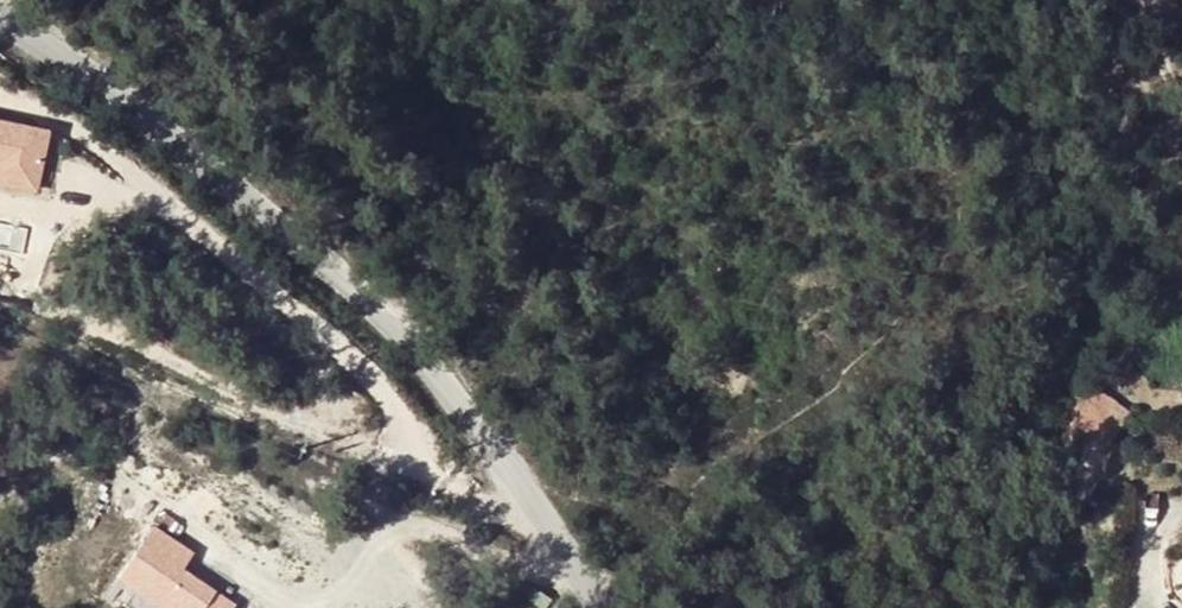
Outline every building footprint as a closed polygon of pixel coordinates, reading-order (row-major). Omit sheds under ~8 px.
[(32,191),(44,135),(0,126),(0,184),(32,191)] [(1076,420),(1111,445),(1136,411),(1102,386),(1076,420)] [(235,606),(182,570),(174,564),(185,549),(153,527),(119,576),(135,588),(124,605),(128,607),(233,607),(235,606)] [(185,549),(174,564),(182,570),(193,554),(185,549)] [(547,607),(548,607),(554,597),(536,586),(529,597),(547,607)]
